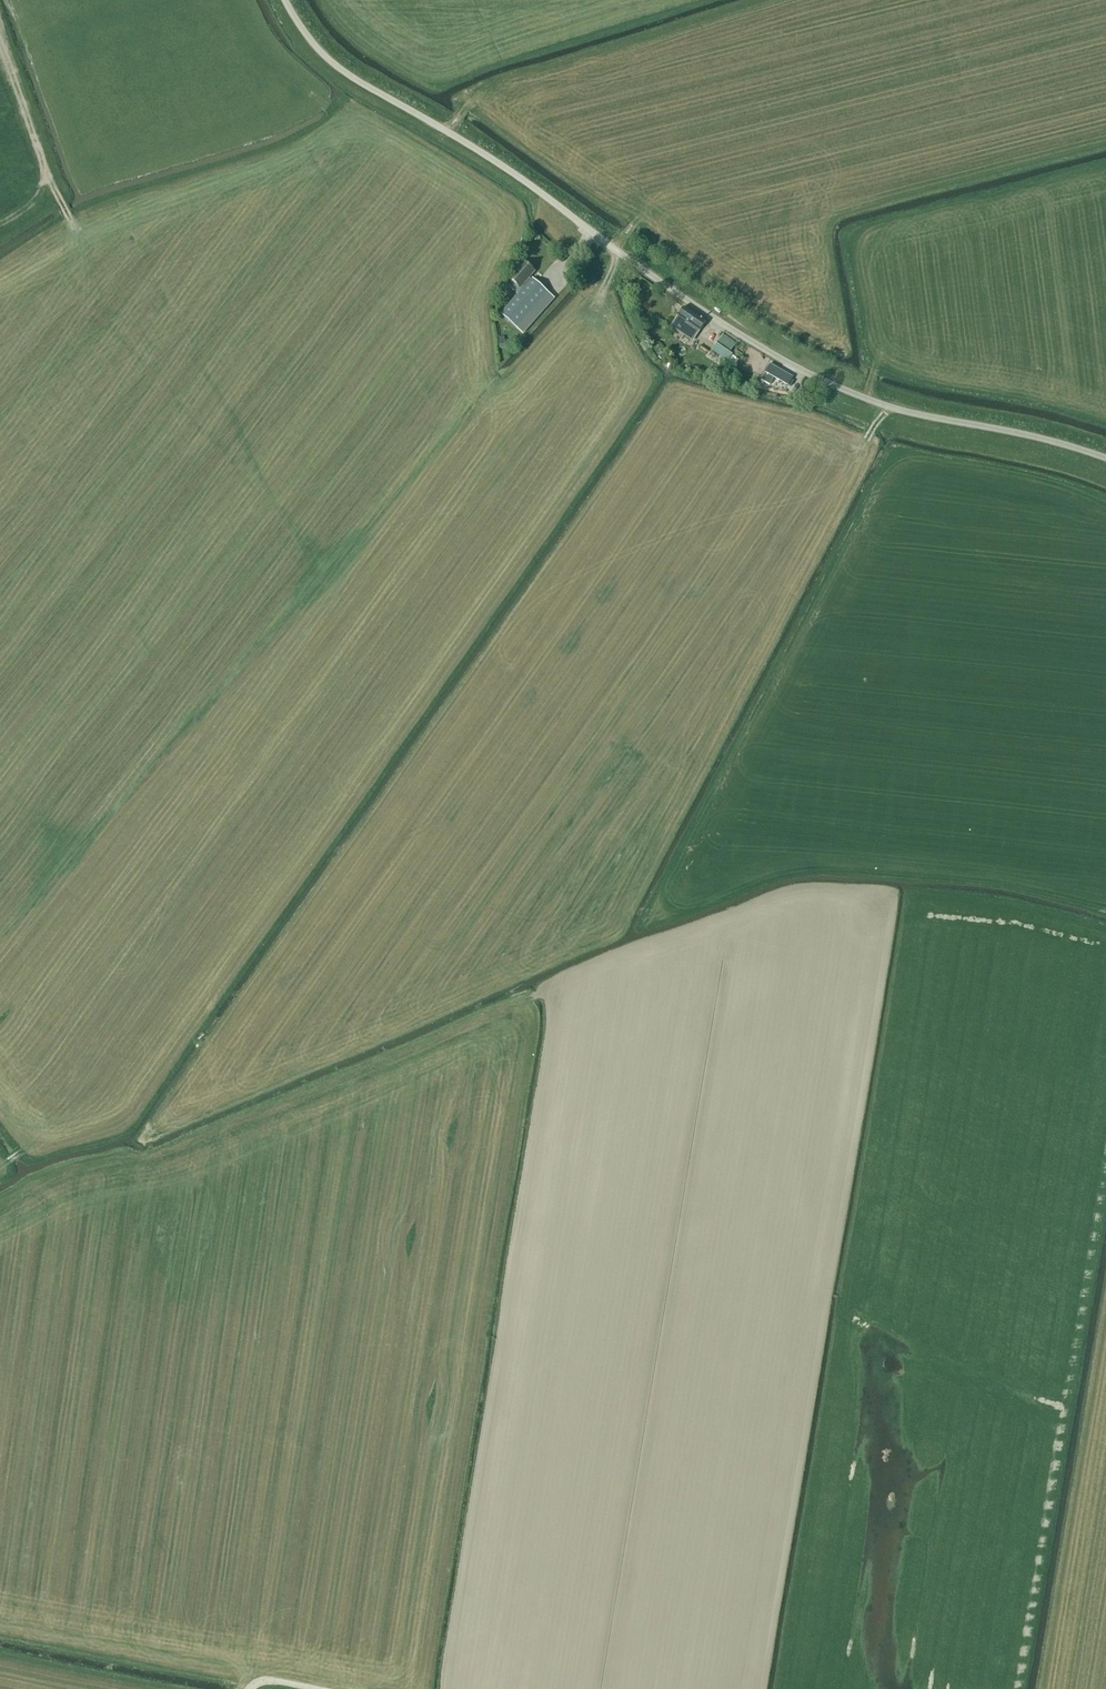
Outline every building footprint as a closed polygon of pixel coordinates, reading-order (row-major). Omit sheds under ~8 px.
[(501,315),(516,328),(547,293),(530,278),(535,272),(523,262),(508,279),(514,284),(511,288),(518,295),(501,315)] [(705,321),(684,307),(671,326),(692,341),(705,321)] [(727,362),(732,355),(728,352),(735,343),(722,334),(711,350),(727,362)] [(735,349),(732,355),(738,359),(741,354),(735,349)] [(770,365),(761,381),(769,386),(774,378),(787,386),(792,378),(793,378),(770,364),(769,365),(770,365)] [(789,387),(795,390),(801,380),(795,377),(789,387)]
